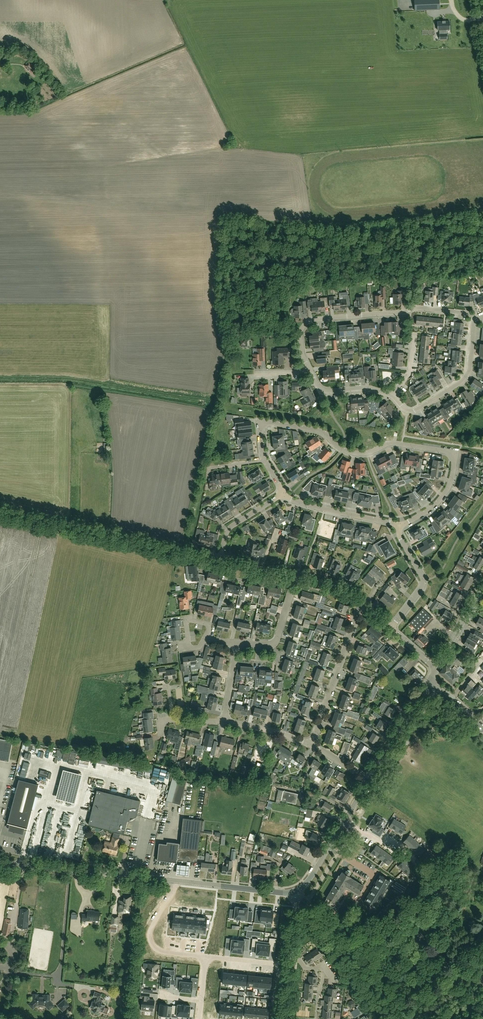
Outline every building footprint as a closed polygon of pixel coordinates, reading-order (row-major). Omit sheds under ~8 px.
[(440,9),(439,5),(439,3),(439,0),(414,0),(415,10),(426,10),(440,9)] [(446,30),(450,30),(450,21),(437,22),(437,30),(442,30),(443,34),(439,34),(439,39),(447,39),(447,34),(446,30)] [(29,61),(25,65),(32,71),(35,67),(29,61)] [(385,299),(385,293),(385,286),(385,283),(381,283),(381,286),(381,291),(379,291),(378,292),(378,295),(375,295),(375,306),(382,306),(382,299),(385,299)] [(433,292),(425,291),(424,301),(432,301),(433,294),(437,295),(438,287),(433,287),(433,292)] [(404,301),(404,296),(404,291),(399,291),(399,294),(393,294),(394,304),(401,304),(401,301),(404,301)] [(451,301),(451,296),(453,296),(453,292),(441,291),(440,295),(442,295),(441,300),(443,303),(448,303),(451,301)] [(365,307),(364,300),(368,299),(368,293),(364,294),(364,297),(356,297),(357,301),(358,301),(358,307),(361,307),(361,308),(365,307)] [(481,293),(482,296),(479,297),(478,293),(472,295),(474,301),(475,302),(477,302),(479,307),(482,306),(482,297),(481,293)] [(474,301),(472,295),(470,294),(469,298),(459,297),(459,304),(468,305),(469,301),(471,302),(474,301)] [(347,309),(346,302),(350,302),(349,295),(342,296),(342,300),(339,300),(340,309),(347,309)] [(329,297),(330,303),(330,308),(334,307),(334,310),(340,309),(339,300),(336,300),(336,296),(329,297)] [(325,311),(324,304),(328,304),(327,297),(320,298),(320,302),(317,302),(318,311),(325,311)] [(307,299),(308,305),(308,310),(312,309),(312,312),(318,311),(317,302),(317,298),(307,299)] [(306,313),(306,308),(305,301),(301,302),(302,306),(294,306),(295,318),(303,317),(303,314),(306,313)] [(425,325),(426,317),(417,316),(416,324),(425,325)] [(434,326),(435,318),(426,317),(425,325),(434,326)] [(444,319),(435,318),(434,326),(443,327),(444,319)] [(463,323),(459,323),(459,320),(453,319),(453,322),(454,322),(454,325),(451,325),(451,327),(454,328),(463,328),(463,323)] [(392,335),(391,322),(385,322),(385,325),(381,325),(382,335),(389,335),(388,331),(391,331),(391,335),(392,335)] [(401,334),(401,327),(401,325),(397,325),(397,322),(391,322),(392,335),(394,335),(401,334)] [(369,332),(368,323),(361,324),(362,331),(357,331),(358,337),(365,336),(365,332),(369,332)] [(374,323),(368,323),(369,332),(375,331),(375,335),(380,335),(379,329),(375,329),(374,323)] [(339,326),(340,339),(347,338),(346,325),(339,326)] [(358,339),(358,337),(357,331),(354,332),(353,325),(346,325),(347,338),(347,340),(358,339)] [(321,332),(315,332),(312,333),(312,336),(309,336),(310,342),(324,341),(322,341),(322,338),(321,332)] [(422,335),(421,345),(429,345),(430,336),(422,335)] [(460,345),(461,339),(452,339),(451,344),(448,344),(448,346),(447,346),(458,348),(456,347),(456,344),(460,345)] [(324,341),(310,342),(310,348),(317,347),(318,351),(324,351),(323,347),(325,347),(324,346),(325,346),(325,345),(325,342),(324,342),(324,341)] [(428,354),(429,345),(421,345),(420,354),(428,354)] [(460,351),(458,350),(458,348),(447,346),(446,349),(449,350),(449,353),(444,352),(444,355),(460,356),(460,351)] [(403,353),(395,352),(396,348),(389,347),(388,354),(390,354),(390,355),(393,355),(393,358),(402,359),(403,353)] [(264,361),(264,355),(264,348),(257,348),(257,354),(253,354),(253,365),(260,364),(260,361),(264,361)] [(273,355),(273,364),(283,364),(283,357),(290,356),(289,348),(277,349),(277,354),(273,355)] [(326,358),(326,355),(330,355),(330,351),(322,352),(322,355),(318,356),(318,358),(317,358),(317,363),(326,363),(325,358),(326,358)] [(351,363),(350,359),(354,358),(353,354),(342,355),(344,364),(351,363)] [(427,363),(428,354),(420,354),(419,363),(427,363)] [(402,366),(402,359),(393,358),(392,365),(402,366)] [(335,378),(334,373),(339,372),(338,366),(327,367),(327,370),(323,371),(324,379),(331,378),(331,379),(335,378)] [(352,382),(355,382),(354,371),(351,371),(351,369),(349,369),(349,366),(344,367),(345,379),(349,379),(349,382),(350,383),(353,383),(352,382)] [(364,367),(365,374),(365,378),(369,378),(369,380),(376,380),(375,370),(371,370),(370,366),(364,367)] [(455,372),(456,367),(444,366),(443,371),(444,371),(444,374),(445,374),(444,375),(446,377),(448,376),(448,375),(452,375),(452,372),(455,372)] [(361,381),(360,374),(363,374),(363,367),(359,368),(357,369),(354,369),(354,371),(355,382),(358,381),(358,382),(361,382),(361,381)] [(442,378),(439,374),(436,369),(432,372),(429,375),(429,377),(429,378),(430,378),(428,379),(434,388),(441,383),(438,380),(442,378)] [(240,384),(240,388),(238,388),(238,389),(238,392),(238,393),(250,392),(250,384),(248,384),(248,378),(241,378),(241,384),(240,384)] [(422,395),(428,392),(424,386),(427,384),(423,378),(418,381),(419,383),(416,385),(422,395)] [(479,391),(479,390),(480,390),(481,390),(482,388),(482,387),(481,386),(482,385),(474,379),(470,385),(479,391)] [(279,382),(279,385),(275,385),(275,395),(278,395),(280,398),(285,398),(290,393),(289,390),(289,389),(287,389),(287,381),(279,382)] [(259,385),(260,396),(266,396),(266,402),(272,402),(272,392),(268,392),(268,384),(259,385)] [(422,395),(416,385),(414,386),(413,385),(409,387),(409,390),(411,394),(414,392),(417,398),(418,397),(419,398),(421,397),(421,396),(422,395)] [(310,387),(304,389),(303,387),(300,389),(304,397),(313,393),(310,387)] [(461,393),(466,401),(464,402),(467,405),(469,403),(472,407),(476,400),(472,394),(469,396),(466,390),(461,393)] [(315,402),(313,399),(316,398),(313,393),(304,397),(305,399),(302,401),(305,407),(315,402)] [(358,410),(357,398),(355,398),(355,397),(350,397),(351,401),(347,401),(348,413),(355,412),(354,408),(358,407),(358,410)] [(367,400),(364,400),(363,397),(357,398),(358,410),(364,410),(368,410),(370,411),(371,407),(373,401),(371,399),(367,400)] [(459,402),(456,403),(453,397),(448,401),(453,409),(454,411),(457,409),(458,411),(463,408),(459,402)] [(381,414),(390,406),(387,402),(381,406),(379,403),(373,401),(371,407),(375,409),(380,415),(381,414)] [(453,409),(448,401),(442,404),(445,409),(443,411),(447,418),(449,416),(448,414),(451,412),(450,411),(453,409)] [(395,412),(390,406),(381,414),(385,419),(384,420),(386,423),(391,419),(389,416),(395,412)] [(447,418),(443,411),(440,413),(437,407),(432,411),(437,419),(442,416),(444,419),(447,418)] [(438,421),(437,419),(432,411),(426,414),(429,419),(427,421),(431,427),(433,426),(432,425),(438,421)] [(235,419),(235,425),(236,430),(250,428),(249,421),(243,422),(243,418),(235,419)] [(433,430),(431,427),(427,421),(425,418),(422,419),(421,418),(414,422),(419,430),(420,430),(422,433),(427,434),(433,430)] [(251,435),(250,428),(236,430),(237,440),(244,439),(245,439),(245,436),(251,435)] [(272,438),(272,443),(284,441),(283,436),(284,436),(284,432),(279,433),(279,434),(278,435),(277,436),(272,436),(273,438),(272,438)] [(307,451),(308,454),(304,456),(306,458),(317,451),(318,450),(316,447),(321,444),(317,437),(313,439),(312,438),(309,440),(310,441),(306,443),(310,449),(307,451)] [(244,439),(237,440),(237,445),(240,445),(240,446),(242,446),(242,449),(252,448),(252,441),(244,442),(244,439)] [(284,444),(284,441),(272,443),(273,447),(274,447),(274,449),(277,449),(277,453),(281,452),(287,449),(288,449),(287,444),(284,444)] [(253,454),(252,448),(242,449),(243,452),(241,452),(241,453),(238,453),(239,459),(246,458),(246,455),(253,454)] [(319,455),(317,452),(315,454),(312,457),(317,462),(319,459),(321,459),(324,461),(326,459),(327,460),(329,457),(328,456),(331,453),(325,448),(319,455)] [(291,456),(290,454),(287,449),(281,452),(283,455),(277,458),(280,463),(288,459),(291,456)] [(384,456),(382,458),(386,466),(389,465),(391,469),(397,465),(394,459),(391,461),(387,454),(384,455),(384,456)] [(411,465),(412,456),(410,455),(410,454),(406,454),(405,460),(404,461),(401,460),(400,468),(400,469),(406,470),(406,467),(407,467),(408,466),(408,465),(411,465)] [(463,464),(473,466),(475,466),(476,460),(478,460),(479,457),(472,454),(471,458),(470,459),(465,458),(465,460),(464,460),(463,464)] [(415,456),(412,456),(411,465),(414,466),(414,467),(415,468),(415,471),(420,472),(421,468),(421,465),(421,463),(419,463),(418,462),(419,456),(415,455),(415,456)] [(386,466),(382,458),(379,459),(379,458),(375,460),(379,467),(376,468),(379,475),(385,471),(383,467),(386,466)] [(290,462),(288,459),(280,463),(284,469),(289,465),(290,468),(296,465),(293,460),(290,462)] [(352,468),(349,467),(350,462),(343,460),(340,470),(343,471),(344,472),(342,479),(348,481),(352,468)] [(356,469),(353,469),(354,478),(357,478),(357,475),(364,474),(365,474),(365,471),(364,471),(364,463),(356,463),(356,469)] [(473,469),(473,466),(463,464),(462,468),(463,469),(463,471),(470,472),(469,475),(470,476),(476,477),(477,469),(473,469)] [(249,476),(248,477),(248,478),(250,481),(251,481),(252,480),(253,482),(255,481),(257,482),(262,479),(261,477),(263,476),(259,469),(249,476)] [(307,469),(302,471),(301,470),(297,473),(295,470),(290,473),(289,472),(286,474),(288,478),(289,477),(291,480),(296,477),(298,480),(305,475),(310,473),(307,469)] [(442,472),(441,472),(431,470),(431,474),(424,473),(424,474),(420,473),(419,477),(434,479),(435,476),(440,477),(441,477),(441,474),(442,475),(442,472)] [(221,474),(220,474),(221,484),(230,483),(231,485),(237,484),(237,479),(230,480),(229,473),(224,473),(224,472),(221,473),(221,474)] [(212,475),(212,480),(209,480),(210,490),(218,489),(217,484),(221,484),(220,474),(212,475)] [(477,477),(476,477),(470,476),(469,479),(462,477),(461,477),(460,479),(461,480),(460,483),(469,486),(470,483),(475,484),(477,477)] [(317,496),(320,486),(316,485),(313,483),(314,482),(311,479),(306,485),(309,487),(312,488),(312,489),(311,494),(313,494),(313,495),(317,496)] [(422,483),(420,486),(429,495),(432,492),(431,491),(433,489),(428,485),(430,482),(427,479),(424,479),(422,480),(422,479),(420,481),(422,483)] [(267,482),(263,485),(261,482),(253,487),(256,493),(261,490),(263,493),(271,488),(267,482)] [(469,489),(469,486),(460,483),(460,485),(458,486),(458,488),(458,489),(465,491),(464,495),(471,497),(473,490),(469,489)] [(330,492),(330,491),(332,485),(328,485),(327,488),(326,487),(326,486),(320,484),(320,486),(317,496),(321,497),(321,496),(324,497),(325,492),(326,491),(330,492)] [(340,501),(343,489),(342,491),(339,491),(340,488),(339,488),(339,485),(332,484),(332,485),(330,491),(335,492),(334,499),(340,501)] [(429,495),(420,486),(417,489),(415,488),(414,490),(413,492),(417,498),(419,495),(424,499),(426,497),(427,498),(429,495)] [(237,496),(238,497),(243,505),(248,502),(246,499),(246,497),(245,496),(247,494),(244,488),(241,490),(242,493),(237,496)] [(353,496),(354,491),(355,489),(349,488),(349,490),(343,489),(340,501),(347,502),(348,495),(353,496)] [(354,491),(353,496),(352,500),(358,501),(357,504),(359,504),(359,505),(363,506),(366,494),(354,491)] [(410,499),(414,498),(415,497),(412,492),(405,495),(407,498),(404,499),(407,508),(408,508),(409,508),(411,508),(412,507),(413,506),(410,499)] [(243,505),(238,497),(235,499),(232,496),(229,498),(227,493),(224,495),(227,499),(230,504),(230,505),(233,504),(234,504),(237,509),(243,505)] [(379,502),(379,498),(378,495),(375,495),(366,494),(363,506),(367,507),(368,506),(370,507),(371,499),(375,500),(376,502),(379,502)] [(407,508),(404,499),(403,497),(397,499),(392,494),(388,497),(392,504),(396,502),(398,501),(402,510),(403,510),(404,510),(406,510),(406,509),(407,508)] [(464,502),(468,498),(463,495),(460,499),(455,495),(451,500),(459,506),(462,501),(464,502)] [(227,506),(230,504),(227,499),(224,501),(225,503),(223,504),(222,505),(223,506),(221,508),(226,516),(228,515),(229,515),(232,513),(227,506)] [(455,510),(459,506),(451,500),(448,505),(453,509),(450,513),(455,517),(458,512),(455,510)] [(206,514),(212,518),(215,520),(219,518),(221,520),(224,518),(223,518),(226,516),(221,508),(217,510),(217,509),(215,509),(214,510),(210,507),(206,514)] [(273,514),(278,522),(281,520),(282,522),(285,520),(292,522),(294,513),(289,512),(288,517),(286,516),(284,517),(279,510),(278,511),(276,511),(275,512),(274,514),(273,514)] [(455,517),(450,513),(448,515),(447,515),(444,510),(442,512),(441,511),(438,514),(446,523),(449,521),(450,522),(456,517),(455,517)] [(305,514),(302,524),(306,524),(304,529),(312,531),(314,523),(310,522),(312,516),(311,516),(311,515),(309,514),(308,515),(305,514)] [(446,523),(438,514),(435,517),(433,519),(437,523),(433,527),(436,532),(437,533),(443,528),(442,526),(446,523)] [(268,529),(272,534),(273,533),(275,527),(273,523),(269,525),(265,519),(264,519),(263,519),(260,521),(260,522),(259,523),(264,532),(268,529)] [(345,536),(346,533),(348,524),(347,524),(346,523),(344,522),(343,523),(342,523),(341,530),(338,529),(336,535),(342,536),(345,536)] [(350,523),(349,524),(348,524),(346,533),(345,536),(348,537),(354,539),(355,533),(352,532),(354,525),(353,525),(352,524),(350,523)] [(360,526),(359,529),(356,529),(355,533),(354,539),(363,540),(364,537),(366,527),(364,527),(364,526),(362,526),(361,526),(360,526)] [(368,527),(367,528),(366,527),(364,537),(363,540),(373,543),(376,536),(374,535),(373,536),(370,536),(371,529),(370,528),(370,527),(368,527)] [(421,527),(411,533),(414,539),(420,536),(422,539),(428,535),(425,529),(423,530),(421,527)] [(204,545),(206,536),(203,535),(204,531),(196,529),(195,536),(199,537),(198,543),(204,545)] [(284,554),(288,540),(289,539),(297,541),(299,535),(290,533),(282,530),(281,533),(287,534),(285,539),(281,538),(276,551),(284,554)] [(213,537),(206,536),(204,545),(210,546),(212,540),(216,541),(218,535),(213,534),(213,537)] [(425,546),(419,548),(421,551),(420,551),(420,552),(422,555),(423,555),(432,550),(430,547),(434,545),(430,538),(423,542),(425,544),(425,546)] [(374,544),(378,551),(382,549),(385,555),(384,555),(386,558),(389,557),(389,556),(392,554),(393,555),(396,553),(394,549),(393,550),(388,541),(383,544),(381,540),(374,544)] [(254,556),(255,553),(261,555),(262,547),(257,546),(257,545),(249,543),(248,548),(247,547),(246,547),(245,548),(245,549),(245,550),(245,551),(246,552),(247,552),(247,554),(254,556)] [(303,552),(306,554),(308,547),(305,546),(304,549),(301,548),(302,547),(298,546),(297,547),(296,547),(293,557),(301,559),(303,552)] [(314,561),(313,567),(314,567),(313,568),(317,569),(317,568),(320,569),(323,559),(319,558),(320,554),(314,552),(311,560),(314,561)] [(473,555),(471,559),(481,565),(482,562),(482,558),(479,556),(478,558),(473,555)] [(331,557),(328,565),(327,568),(330,569),(329,572),(330,572),(330,573),(333,574),(334,573),(337,574),(340,565),(334,562),(335,559),(331,557)] [(481,565),(471,559),(468,557),(466,561),(470,563),(469,565),(470,567),(472,568),(471,571),(476,574),(481,565)] [(349,563),(345,570),(344,573),(347,575),(345,577),(346,578),(346,579),(349,580),(349,579),(352,581),(354,578),(356,580),(357,579),(358,579),(360,575),(359,575),(359,574),(357,572),(350,569),(352,565),(349,563)] [(468,569),(463,566),(457,563),(455,566),(466,572),(468,569)] [(192,580),(193,580),(194,582),(196,581),(202,582),(204,575),(198,574),(197,565),(188,566),(189,573),(191,573),(192,580)] [(379,580),(383,575),(384,573),(375,565),(373,567),(362,580),(365,582),(366,582),(371,586),(376,581),(372,578),(374,576),(379,580)] [(394,575),(391,577),(396,585),(399,583),(398,582),(399,581),(401,581),(405,584),(410,578),(407,577),(407,576),(406,574),(405,575),(401,572),(398,575),(396,573),(394,575)] [(470,583),(474,578),(467,574),(465,577),(458,573),(457,573),(456,574),(454,572),(453,573),(456,575),(470,583)] [(213,582),(215,574),(208,573),(207,578),(204,577),(204,575),(202,582),(202,583),(209,584),(209,581),(213,582)] [(222,576),(215,574),(213,582),(217,583),(217,586),(222,587),(223,586),(224,582),(221,581),(222,576)] [(467,590),(470,583),(456,575),(455,575),(456,575),(455,576),(456,576),(455,579),(462,582),(460,586),(467,590)] [(459,585),(450,580),(451,577),(450,576),(446,582),(457,588),(459,585)] [(231,593),(233,585),(231,584),(231,583),(227,582),(227,583),(226,586),(224,593),(221,593),(219,600),(218,605),(217,607),(221,607),(221,604),(224,594),(228,595),(228,594),(228,592),(231,593)] [(239,595),(241,586),(241,585),(237,584),(237,585),(233,585),(231,593),(235,593),(235,594),(239,595)] [(252,596),(255,585),(248,584),(246,594),(252,596)] [(386,592),(390,587),(387,584),(386,584),(382,589),(386,592)] [(261,587),(255,585),(252,596),(254,596),(255,594),(259,595),(261,587)] [(273,596),(275,588),(269,586),(267,595),(267,598),(269,598),(269,595),(273,596)] [(441,590),(451,596),(453,592),(443,587),(441,590)] [(456,608),(460,602),(453,597),(451,596),(441,590),(438,595),(444,598),(445,598),(448,600),(449,599),(451,600),(449,603),(456,608)] [(185,597),(179,598),(180,609),(188,608),(187,599),(191,598),(190,591),(184,591),(185,597)] [(314,593),(313,594),(302,591),(300,599),(311,603),(312,600),(319,602),(321,596),(314,593)] [(457,591),(453,597),(460,602),(463,596),(457,591)] [(380,599),(389,607),(394,600),(385,593),(380,599)] [(435,600),(429,609),(431,610),(437,602),(435,600)] [(204,615),(206,606),(202,605),(203,602),(197,601),(196,607),(199,607),(197,613),(204,615)] [(348,606),(340,603),(339,602),(338,603),(337,605),(338,606),(337,610),(345,613),(348,606)] [(453,614),(448,611),(449,609),(439,603),(438,603),(436,606),(437,607),(442,610),(442,611),(444,612),(441,616),(442,617),(441,619),(443,620),(444,618),(449,621),(453,614)] [(211,616),(212,610),(216,611),(217,605),(211,604),(210,607),(206,606),(204,615),(211,616)] [(297,605),(295,611),(303,613),(305,607),(297,605)] [(331,615),(332,612),(323,608),(322,609),(323,609),(321,614),(320,617),(322,618),(322,617),(324,617),(325,614),(331,616),(331,615)] [(419,632),(430,621),(433,618),(423,608),(409,623),(412,625),(418,631),(419,632)] [(301,619),(303,613),(295,611),(293,617),(301,619)] [(343,619),(337,616),(337,613),(335,613),(332,612),(331,615),(336,616),(335,619),(330,617),(329,620),(341,624),(343,619)] [(260,623),(261,619),(259,619),(260,613),(256,613),(255,620),(257,620),(255,630),(256,630),(256,631),(258,632),(259,631),(262,631),(264,623),(260,623)] [(322,618),(320,617),(319,618),(317,623),(317,626),(326,629),(327,626),(320,624),(322,618)] [(171,621),(172,626),(167,626),(167,629),(170,629),(179,627),(179,626),(181,626),(180,619),(171,621)] [(339,631),(341,624),(329,620),(334,622),(332,628),(339,631)] [(271,625),(271,621),(268,621),(267,624),(264,623),(262,631),(269,633),(271,625)] [(293,623),(291,629),(299,631),(301,625),(293,623)] [(365,632),(368,635),(366,637),(373,643),(370,646),(379,650),(383,645),(382,644),(377,639),(381,635),(371,626),(365,632)] [(180,634),(179,627),(170,629),(170,632),(167,633),(164,633),(165,635),(167,634),(167,635),(171,635),(180,634)] [(297,637),(299,631),(291,629),(289,635),(297,637)] [(482,637),(482,635),(475,630),(473,634),(470,633),(467,638),(477,644),(480,643),(481,641),(481,640),(482,637)] [(424,635),(424,636),(422,635),(421,636),(418,633),(419,632),(418,631),(412,637),(415,640),(422,647),(424,644),(428,644),(430,642),(430,640),(424,635)] [(181,639),(180,634),(171,635),(171,638),(167,639),(168,642),(172,641),(172,640),(181,639)] [(335,642),(337,636),(330,634),(329,637),(325,635),(324,638),(335,642)] [(333,648),(335,642),(324,638),(323,642),(322,645),(333,648)] [(473,648),(475,643),(477,644),(467,638),(464,644),(470,647),(468,650),(474,653),(476,649),(473,648)] [(289,641),(287,646),(295,649),(297,643),(289,641)] [(160,644),(161,649),(162,649),(163,657),(162,658),(162,662),(172,661),(170,653),(171,652),(171,648),(167,648),(166,643),(160,644)] [(379,651),(372,648),(372,647),(365,644),(364,647),(358,645),(356,652),(365,655),(367,650),(371,652),(372,650),(377,652),(379,651)] [(216,655),(215,658),(207,655),(208,653),(209,653),(210,647),(206,646),(203,658),(206,659),(209,660),(222,663),(224,657),(216,655)] [(293,655),(295,649),(287,646),(285,652),(293,655)] [(393,661),(396,658),(398,656),(398,655),(399,654),(390,646),(384,652),(381,649),(373,657),(377,661),(382,656),(384,657),(386,654),(393,661)] [(331,654),(324,652),(323,651),(322,655),(318,653),(317,656),(328,660),(331,654)] [(195,655),(189,656),(190,664),(193,664),(194,666),(195,667),(196,668),(197,668),(198,667),(199,666),(201,665),(202,662),(197,663),(195,655)] [(326,666),(328,660),(317,656),(316,659),(320,660),(319,663),(326,666)] [(464,670),(460,666),(459,665),(462,662),(454,656),(446,665),(445,665),(439,673),(452,684),(458,676),(459,677),(464,670)] [(292,664),(293,661),(296,662),(297,659),(295,659),(291,657),(290,660),(285,659),(283,665),(291,667),(294,668),(294,665),(292,664)] [(354,658),(351,664),(359,667),(361,660),(354,658)] [(221,669),(222,663),(209,660),(214,661),(213,667),(221,669)] [(357,673),(359,667),(351,664),(349,670),(357,673)] [(422,664),(417,668),(423,674),(427,670),(422,664)] [(290,673),(291,667),(283,665),(281,671),(290,673)] [(474,674),(480,680),(482,677),(482,665),(474,674)] [(246,676),(247,666),(240,666),(240,667),(239,667),(239,669),(237,669),(235,681),(239,682),(239,680),(242,680),(242,675),(246,676)] [(253,667),(247,666),(246,676),(250,676),(249,679),(255,679),(256,672),(253,672),(253,667)] [(317,667),(315,673),(323,676),(325,670),(317,667)] [(176,677),(175,670),(165,671),(164,668),(158,669),(159,675),(164,674),(165,679),(176,677)] [(264,682),(265,679),(266,669),(265,669),(262,669),(261,670),(259,669),(259,674),(256,673),(256,672),(255,679),(255,687),(258,687),(258,682),(261,682),(261,681),(264,682)] [(418,684),(424,678),(414,669),(409,675),(418,684)] [(321,682),(323,676),(315,673),(313,679),(321,682)] [(221,677),(217,676),(213,675),(212,678),(208,677),(207,680),(220,683),(221,677)] [(355,683),(357,679),(349,676),(347,683),(357,686),(358,684),(355,683)] [(302,681),(303,681),(304,679),(299,677),(296,684),(300,686),(301,684),(302,681)] [(274,689),(282,689),(283,680),(275,679),(274,679),(275,679),(274,689)] [(413,690),(417,686),(410,679),(406,684),(413,690)] [(218,690),(220,683),(207,680),(207,683),(207,684),(210,685),(209,688),(218,690)] [(352,691),(354,685),(357,686),(347,683),(345,689),(352,691)] [(465,695),(472,687),(468,683),(465,688),(464,687),(460,691),(465,695)] [(312,684),(310,689),(317,692),(319,686),(312,684)] [(482,690),(482,687),(479,684),(474,690),(473,689),(473,688),(472,687),(465,695),(470,700),(476,692),(479,695),(482,690)] [(150,688),(151,695),(152,695),(154,705),(162,703),(161,693),(157,693),(157,688),(150,688)] [(218,698),(213,696),(208,695),(209,691),(207,691),(196,688),(196,691),(205,694),(203,701),(208,702),(216,704),(218,698)] [(315,698),(317,692),(310,689),(308,695),(315,698)] [(259,717),(262,706),(259,705),(259,703),(256,702),(257,698),(256,698),(257,693),(255,692),(253,699),(250,711),(253,712),(253,715),(259,717)] [(303,700),(304,696),(293,693),(290,701),(293,702),(294,698),(296,697),(303,700)] [(343,694),(341,700),(352,704),(348,703),(350,697),(343,694)] [(395,710),(389,706),(389,707),(388,706),(390,702),(392,702),(394,698),(386,694),(384,698),(385,698),(383,703),(386,705),(382,712),(390,717),(395,710)] [(280,704),(276,703),(278,695),(275,695),(273,702),(270,713),(273,714),(272,720),(272,721),(275,722),(276,721),(279,721),(281,714),(277,713),(280,704)] [(246,715),(247,710),(250,711),(253,699),(250,699),(248,705),(247,705),(246,707),(242,706),(240,714),(246,715)] [(312,702),(311,702),(305,699),(302,705),(310,708),(312,702)] [(351,707),(352,704),(341,700),(339,706),(346,709),(347,705),(351,707)] [(267,712),(270,713),(273,702),(270,701),(268,706),(262,705),(262,706),(259,717),(265,718),(267,712)] [(240,714),(242,706),(235,704),(233,712),(240,714)] [(308,714),(310,708),(302,705),(300,711),(308,714)] [(335,711),(333,718),(344,721),(345,719),(341,717),(342,714),(335,711)] [(143,713),(144,718),(139,718),(139,721),(142,721),(151,719),(151,718),(153,718),(152,712),(143,713)] [(298,718),(296,724),(303,726),(305,720),(298,718)] [(343,724),(344,721),(333,718),(330,724),(334,725),(338,726),(339,723),(343,724)] [(152,725),(151,719),(142,721),(143,724),(139,725),(139,727),(143,727),(152,725)] [(291,722),(286,720),(284,719),(282,724),(285,725),(284,726),(287,727),(289,724),(290,724),(291,722)] [(385,726),(387,723),(380,719),(376,726),(382,730),(383,729),(384,729),(385,727),(385,726)] [(372,728),(359,720),(357,723),(370,731),(372,728)] [(301,732),(303,726),(296,724),(294,729),(301,732)] [(153,731),(152,725),(143,727),(143,731),(140,731),(140,734),(144,733),(144,732),(153,731)] [(335,735),(336,732),(332,731),(328,729),(326,735),(340,740),(342,736),(337,735),(336,736),(335,735)] [(182,737),(179,736),(180,733),(168,730),(166,737),(170,738),(169,741),(170,742),(180,745),(182,737)] [(202,737),(199,736),(200,734),(187,731),(185,738),(186,739),(185,743),(190,745),(190,744),(196,745),(195,753),(198,754),(198,756),(198,754),(200,745),(202,737)] [(374,743),(379,736),(373,732),(368,740),(374,743)] [(211,747),(214,735),(206,733),(203,746),(200,745),(198,754),(198,756),(201,756),(203,749),(207,750),(208,746),(211,747)] [(335,745),(337,739),(340,740),(326,735),(324,741),(335,745)] [(219,746),(232,749),(234,740),(222,736),(219,746)] [(144,738),(145,748),(153,747),(152,737),(144,738)] [(9,762),(13,741),(0,739),(0,760),(9,762)] [(243,742),(242,743),(240,743),(238,752),(247,754),(249,744),(243,742)] [(360,743),(358,748),(357,748),(357,749),(356,750),(366,756),(366,754),(367,755),(369,755),(371,750),(360,743)] [(280,759),(286,749),(281,745),(279,749),(277,752),(280,754),(277,758),(280,759)] [(288,759),(290,755),(292,752),(286,749),(280,759),(282,760),(285,757),(288,759)] [(364,758),(366,756),(356,750),(352,757),(359,762),(359,763),(362,765),(366,759),(365,758),(364,758)] [(299,753),(296,758),(293,756),(292,758),(298,762),(296,766),(302,770),(307,761),(304,759),(305,757),(299,753)] [(192,759),(190,756),(180,761),(182,764),(192,759)] [(310,766),(313,768),(309,774),(310,778),(313,780),(318,772),(321,767),(318,765),(320,763),(314,759),(310,766)] [(129,763),(128,770),(152,773),(153,766),(129,763)] [(330,766),(326,763),(321,772),(327,776),(325,778),(328,780),(333,772),(330,771),(332,768),(329,766),(330,766)] [(342,773),(337,770),(335,773),(333,772),(332,775),(333,776),(338,778),(337,779),(340,781),(345,774),(342,773)] [(73,804),(81,775),(64,771),(56,799),(73,804)] [(38,784),(19,779),(7,822),(7,823),(9,823),(8,829),(13,830),(18,832),(18,831),(23,832),(23,833),(25,827),(27,828),(27,827),(38,784)] [(172,802),(180,804),(186,781),(179,779),(172,802)] [(328,789),(325,787),(322,793),(330,798),(335,789),(330,786),(328,789)] [(297,793),(283,790),(274,788),(274,790),(273,790),(271,801),(281,803),(281,800),(295,803),(297,793)] [(344,802),(350,793),(342,789),(336,798),(344,802)] [(140,801),(132,799),(97,790),(88,824),(124,833),(127,822),(136,817),(140,801)] [(328,812),(332,805),(325,801),(321,807),(328,812)] [(306,812),(305,817),(311,818),(313,810),(302,808),(301,810),(303,810),(303,811),(306,812)] [(323,828),(329,819),(322,816),(319,814),(317,818),(318,818),(316,821),(318,822),(317,824),(323,828)] [(383,820),(382,818),(376,815),(374,819),(372,818),(370,821),(371,821),(369,826),(373,829),(372,832),(380,836),(384,830),(380,828),(381,826),(380,825),(383,820)] [(200,834),(201,820),(201,819),(183,817),(180,844),(177,843),(167,842),(167,844),(159,843),(157,860),(177,862),(177,860),(197,862),(200,834)] [(395,830),(400,822),(394,818),(389,827),(392,829),(392,828),(395,830)] [(204,831),(205,821),(201,820),(200,834),(212,835),(212,832),(206,831),(204,831)] [(400,822),(395,830),(395,831),(398,833),(398,832),(401,834),(400,834),(401,835),(406,826),(400,822)] [(315,842),(318,836),(312,833),(310,837),(306,835),(305,837),(311,841),(312,840),(315,842)] [(408,846),(415,839),(409,835),(403,842),(405,845),(406,844),(408,846)] [(102,851),(110,852),(116,854),(118,845),(117,845),(118,839),(112,837),(111,843),(105,842),(102,851)] [(414,851),(420,844),(415,839),(408,846),(408,847),(411,849),(414,851)] [(299,851),(302,845),(291,840),(288,846),(299,851)] [(274,857),(276,858),(277,854),(275,854),(276,851),(276,850),(276,848),(274,847),(273,848),(262,844),(259,852),(266,855),(268,851),(269,852),(268,856),(274,857)] [(310,849),(309,849),(310,848),(302,844),(302,845),(299,851),(306,855),(307,854),(308,854),(310,849)] [(425,849),(420,844),(414,851),(413,852),(416,854),(416,853),(419,856),(418,856),(419,856),(425,849)] [(376,856),(382,849),(376,845),(370,853),(373,855),(374,854),(376,856)] [(229,848),(229,851),(228,851),(227,855),(231,855),(230,859),(235,860),(236,851),(236,849),(229,848)] [(382,861),(388,853),(382,849),(376,856),(376,857),(379,859),(380,859),(382,861)] [(208,870),(209,853),(206,853),(205,863),(201,862),(201,870),(208,870)] [(388,853),(382,861),(379,865),(381,867),(384,863),(385,863),(388,865),(387,865),(388,866),(394,857),(388,853)] [(403,870),(410,864),(405,859),(398,866),(400,869),(401,868),(403,870)] [(231,874),(232,864),(231,863),(232,861),(226,860),(226,866),(222,866),(221,873),(231,874)] [(295,868),(289,863),(288,863),(286,861),(280,869),(282,870),(289,876),(295,868)] [(259,876),(260,869),(256,869),(257,862),(255,862),(251,862),(250,868),(253,868),(254,869),(253,875),(259,876)] [(266,877),(266,870),(270,870),(271,864),(269,863),(269,864),(267,864),(267,866),(265,865),(261,865),(260,869),(259,876),(266,877)] [(408,876),(414,869),(410,864),(403,870),(402,871),(405,874),(405,873),(408,876)] [(190,866),(177,865),(176,875),(189,876),(190,866)] [(357,893),(359,894),(364,885),(351,878),(351,877),(349,875),(350,873),(350,872),(350,871),(349,870),(348,869),(348,870),(347,870),(346,870),(344,873),(342,872),(340,876),(338,875),(335,880),(337,880),(326,897),(327,897),(323,903),(335,910),(338,904),(335,902),(345,886),(352,890),(352,891),(356,894),(357,893)] [(414,869),(408,876),(407,876),(409,879),(410,878),(412,881),(412,882),(419,875),(414,869)] [(390,880),(381,875),(380,875),(378,878),(376,882),(374,884),(372,888),(370,891),(366,898),(364,901),(365,902),(375,908),(392,880),(390,879),(390,880)] [(125,913),(125,909),(130,909),(131,896),(124,896),(124,901),(120,900),(120,904),(119,904),(118,912),(125,913)] [(230,912),(229,918),(240,919),(242,908),(239,907),(235,906),(235,912),(230,912)] [(242,908),(240,919),(245,920),(245,922),(252,922),(253,914),(248,914),(248,908),(245,907),(244,908),(242,908)] [(255,914),(254,923),(266,924),(268,910),(267,910),(267,909),(263,908),(263,909),(261,909),(261,914),(255,914)] [(19,916),(18,927),(28,928),(29,918),(28,917),(29,910),(20,909),(20,916),(19,916)] [(82,920),(87,920),(87,919),(99,920),(100,912),(92,911),(92,910),(88,910),(87,914),(82,914),(82,920)] [(268,910),(266,924),(267,922),(272,922),(271,926),(277,927),(279,914),(273,913),(273,910),(268,910)] [(11,920),(5,919),(3,934),(9,935),(11,920)] [(414,926),(415,936),(422,933),(421,927),(414,926)] [(226,938),(226,945),(229,945),(229,947),(231,947),(231,951),(233,952),(233,953),(237,953),(238,940),(232,939),(232,938),(226,938)] [(238,940),(237,953),(241,954),(241,953),(243,953),(244,946),(249,947),(249,939),(243,938),(243,941),(238,940)] [(264,942),(263,954),(266,955),(269,955),(270,950),(275,950),(276,938),(269,938),(269,942),(264,942)] [(253,939),(252,948),(256,948),(256,954),(260,955),(260,954),(263,954),(264,942),(257,941),(257,939),(253,939)] [(317,948),(310,953),(315,960),(321,955),(321,954),(322,953),(320,950),(318,951),(317,948)] [(315,960),(310,953),(304,957),(306,959),(304,961),(306,964),(308,963),(309,964),(315,960)] [(144,963),(143,968),(148,969),(147,977),(150,977),(150,978),(151,979),(152,979),(153,979),(153,978),(153,977),(156,978),(156,974),(157,974),(158,969),(157,969),(157,964),(149,963),(148,964),(144,963)] [(162,986),(169,987),(170,987),(170,979),(174,979),(175,972),(168,971),(168,975),(163,974),(163,975),(162,986)] [(308,976),(308,983),(316,984),(317,977),(316,976),(316,974),(312,974),(311,976),(308,976)] [(177,977),(176,984),(180,984),(179,991),(180,991),(180,992),(184,993),(184,992),(185,992),(187,980),(182,979),(182,977),(177,977)] [(187,980),(185,992),(187,992),(187,993),(191,993),(191,992),(192,992),(192,987),(194,987),(194,986),(197,986),(198,978),(192,977),(191,980),(187,980)] [(318,984),(316,984),(308,983),(305,983),(304,990),(313,991),(313,987),(318,987),(318,984)] [(328,988),(327,995),(336,996),(337,989),(334,988),(334,986),(330,986),(329,988),(328,988)] [(312,999),(313,991),(304,990),(303,998),(306,998),(306,1001),(310,1001),(311,999),(312,999)] [(100,999),(100,998),(101,994),(94,992),(93,997),(94,997),(93,1002),(92,1002),(90,1007),(94,1009),(93,1011),(93,1012),(94,1013),(94,1014),(95,1014),(96,1014),(97,1014),(98,1013),(99,1011),(103,1012),(105,1005),(102,1004),(103,1000),(100,999)] [(141,992),(140,997),(142,997),(141,1006),(142,1006),(141,1011),(153,1012),(154,1008),(155,1000),(148,999),(149,997),(149,998),(150,993),(147,993),(141,992)] [(50,1000),(50,998),(50,995),(45,995),(45,996),(44,996),(40,995),(40,996),(38,996),(38,994),(34,994),(33,1000),(34,1000),(34,1001),(32,1001),(30,1003),(30,1005),(32,1008),(34,1008),(36,1006),(36,1004),(46,1005),(46,1006),(48,1008),(50,1008),(53,1006),(53,1004),(51,1002),(49,1002),(49,1000),(50,1000)] [(332,1004),(333,998),(333,996),(336,996),(327,995),(324,995),(324,1000),(320,1000),(320,1002),(332,1004)] [(65,999),(58,1006),(63,1011),(69,1005),(65,999)] [(331,1012),(332,1004),(320,1002),(319,1005),(323,1005),(323,1012),(331,1012)] [(160,1004),(159,1016),(168,1017),(171,1017),(172,1009),(167,1009),(167,1005),(160,1004)] [(172,1009),(171,1017),(178,1018),(178,1015),(183,1016),(184,1005),(181,1004),(181,1005),(178,1004),(177,1009),(172,1009)] [(183,1016),(189,1017),(189,1018),(193,1018),(194,1013),(190,1012),(191,1006),(187,1005),(184,1005),(183,1016)] [(356,1008),(351,1012),(355,1018),(361,1014),(360,1013),(363,1012),(360,1008),(358,1009),(356,1008)]
